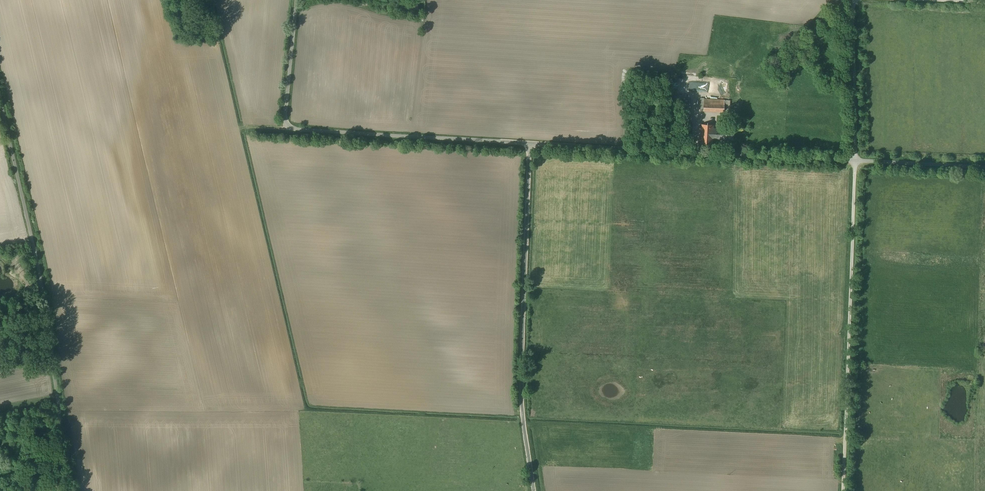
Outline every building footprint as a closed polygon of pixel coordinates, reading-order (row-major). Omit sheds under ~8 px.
[(688,97),(678,98),(682,128),(684,128),(692,127),(688,97)] [(724,100),(700,99),(700,111),(724,112),(724,100)] [(713,125),(701,124),(700,144),(712,145),(712,139),(713,129),(713,125)] [(712,139),(732,140),(733,130),(713,129),(712,139)]
